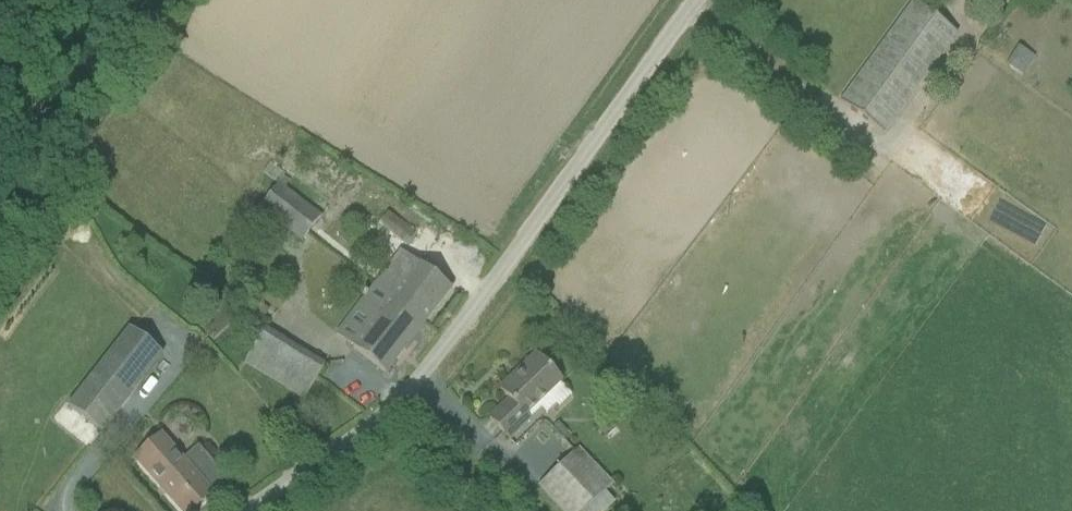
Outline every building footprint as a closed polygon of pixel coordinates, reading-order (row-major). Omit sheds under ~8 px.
[(956,34),(913,2),(839,102),(883,134),(956,34)] [(1006,66),(1024,77),(1035,57),(1018,47),(1006,66)] [(258,209),(300,242),(321,216),(278,183),(258,209)] [(378,225),(406,247),(415,235),(387,213),(378,225)] [(400,285),(383,272),(353,309),(370,322),(350,347),(384,374),(424,324),(424,323),(424,324),(426,322),(425,322),(449,291),(450,291),(451,290),(417,263),(400,285)] [(128,329),(67,407),(101,433),(162,355),(128,329)] [(262,333),(244,362),(304,399),(322,369),(262,333)] [(527,417),(562,383),(536,355),(534,356),(538,361),(518,380),(514,376),(499,390),(509,400),(489,419),(510,441),(531,420),(527,417)] [(599,427),(607,436),(616,428),(608,418),(599,427)] [(562,437),(568,432),(559,422),(553,427),(562,437)] [(227,482),(196,446),(181,459),(159,435),(135,457),(181,510),(194,510),(227,482)] [(613,486),(579,449),(538,487),(560,510),(605,510),(614,502),(605,493),(613,486)]
